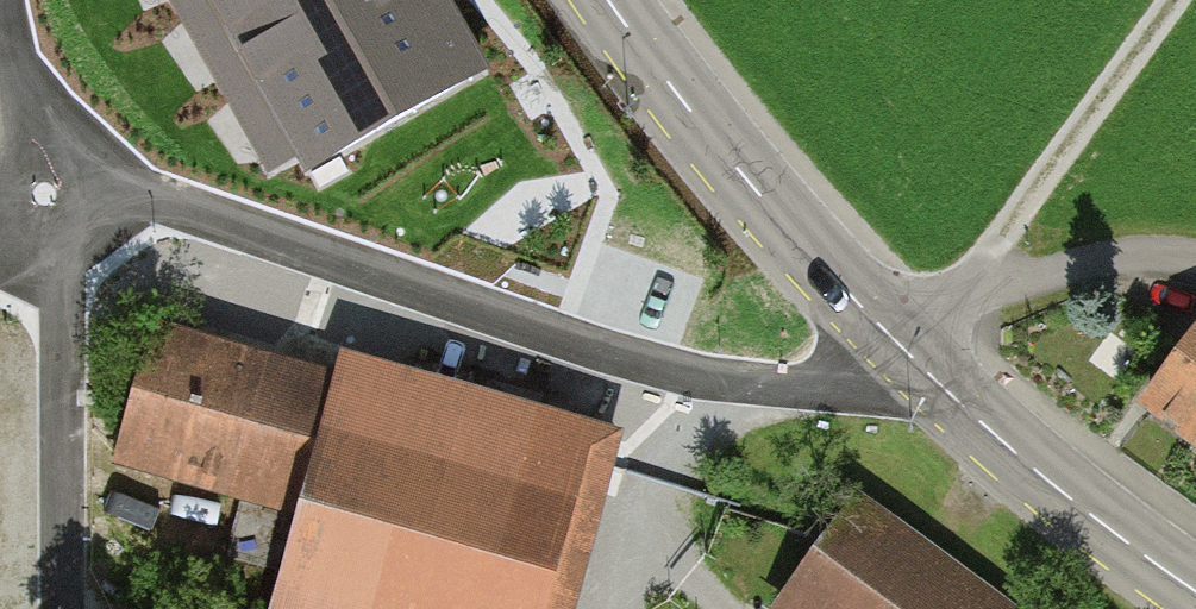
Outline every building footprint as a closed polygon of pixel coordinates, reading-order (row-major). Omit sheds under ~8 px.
[(309,169),(488,75),(445,0),(214,0),(309,169)] [(155,334),(120,452),(250,490),(231,558),(287,574),(276,608),(536,608),(580,457),(155,334)] [(1161,411),(1195,438),(1195,362),(1161,411)] [(788,608),(995,608),(856,510),(788,608)]
